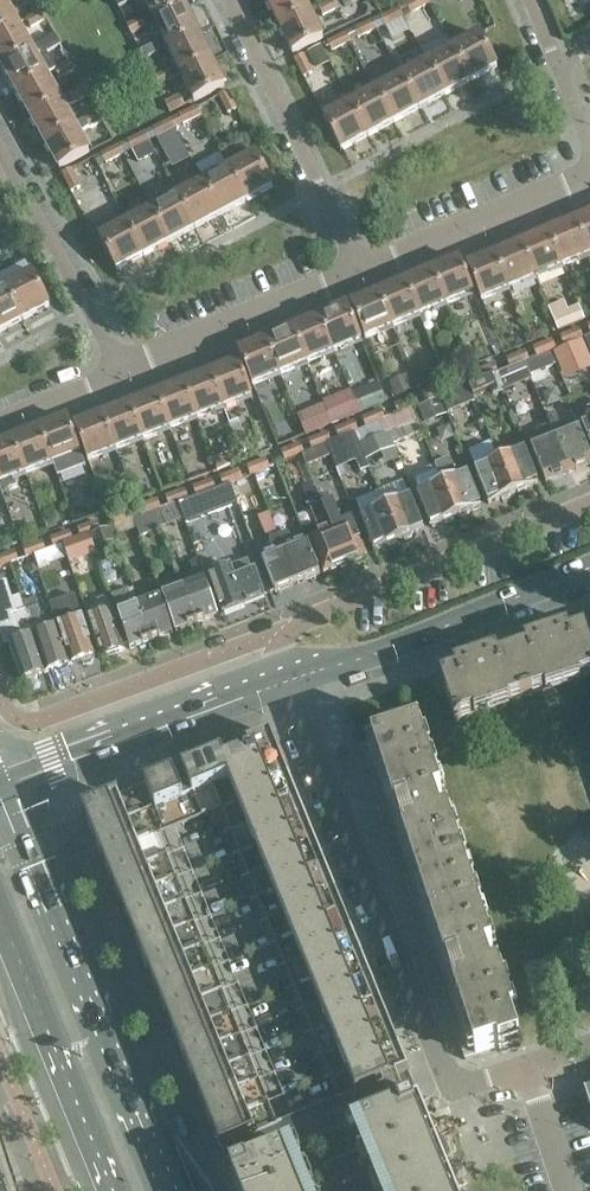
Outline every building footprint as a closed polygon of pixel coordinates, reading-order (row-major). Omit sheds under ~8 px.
[(18,24),(4,0),(1,0),(0,1),(0,35),(18,24)] [(134,1),(133,0),(115,0),(119,9),(134,1)] [(186,8),(183,0),(145,0),(156,22),(186,8)] [(280,27),(310,12),(304,0),(269,0),(267,1),(280,27)] [(323,16),(338,9),(334,0),(333,0),(319,7),(323,16)] [(427,0),(414,0),(406,4),(411,13),(429,4),(427,0)] [(160,54),(169,49),(168,49),(199,34),(186,8),(156,22),(163,38),(154,43),(155,44),(160,54)] [(380,17),(385,26),(403,17),(399,8),(380,17)] [(27,19),(32,28),(46,20),(41,11),(27,19)] [(310,12),(280,27),(293,54),(323,39),(310,12)] [(127,26),(132,35),(147,27),(142,18),(127,26)] [(377,29),(372,20),(354,29),(359,38),(377,29)] [(3,67),(32,50),(18,24),(0,35),(0,62),(3,67)] [(346,33),(328,42),(332,51),(351,42),(346,33)] [(168,49),(169,49),(181,75),(212,60),(199,34),(168,49)] [(480,35),(454,49),(471,81),(497,67),(480,35)] [(41,45),(46,54),(61,45),(55,36),(41,45)] [(145,61),(160,54),(155,44),(140,52),(145,61)] [(3,67),(17,92),(47,76),(37,59),(46,54),(41,45),(32,50),(3,67)] [(454,49),(428,63),(445,95),(471,81),(454,49)] [(312,73),(303,55),(294,59),(303,77),(312,73)] [(190,92),(181,96),(185,105),(194,101),(194,102),(225,87),(212,60),(181,75),(190,92)] [(55,70),(60,79),(75,71),(70,62),(55,70)] [(428,63),(402,77),(419,109),(445,95),(428,63)] [(153,78),(157,87),(172,80),(168,71),(153,78)] [(17,92),(31,118),(61,101),(60,100),(47,76),(17,92)] [(402,77),(376,90),(393,123),(419,109),(402,77)] [(69,95),(74,104),(89,96),(84,87),(69,95)] [(376,90),(350,104),(367,137),(393,123),(376,90)] [(237,109),(228,91),(219,96),(228,114),(237,109)] [(31,118),(45,143),(75,127),(74,125),(65,109),(74,104),(69,95),(60,100),(61,101),(31,118)] [(185,106),(185,105),(181,96),(166,104),(170,113),(185,106)] [(367,137),(350,104),(324,118),(342,151),(367,137)] [(202,115),(197,106),(179,115),(184,124),(202,115)] [(98,112),(83,120),(88,129),(103,121),(98,112)] [(171,119),(153,128),(158,137),(176,128),(171,119)] [(75,127),(45,143),(60,169),(89,153),(79,134),(88,129),(83,120),(74,125),(75,127)] [(127,141),(132,150),(138,162),(156,153),(145,132),(127,141)] [(119,145),(94,158),(99,167),(124,154),(119,145)] [(256,155),(229,169),(246,202),(273,187),(256,155)] [(80,188),(71,169),(62,174),(71,192),(80,188)] [(229,169),(203,183),(220,215),(246,202),(229,169)] [(203,183),(177,196),(195,229),(220,215),(203,183)] [(177,196),(152,210),(169,242),(195,229),(177,196)] [(152,210),(126,223),(144,256),(169,242),(152,210)] [(8,232),(9,232),(6,226),(0,214),(0,236),(0,237),(8,232)] [(576,221),(589,255),(589,215),(576,221)] [(549,232),(563,267),(589,255),(576,221),(549,232)] [(9,232),(8,232),(27,268),(33,264),(11,223),(6,226),(9,232)] [(144,256),(126,223),(100,238),(117,270),(144,256)] [(549,232),(522,244),(536,278),(563,267),(549,232)] [(522,244),(494,255),(509,289),(536,278),(522,244)] [(509,289),(494,255),(467,267),(482,301),(509,289)] [(460,259),(433,271),(447,305),(474,293),(460,259)] [(433,271),(405,282),(420,316),(447,305),(433,271)] [(32,274),(6,288),(23,320),(50,306),(32,274)] [(405,282),(378,293),(393,327),(420,316),(405,282)] [(0,291),(0,333),(23,320),(6,288),(0,291)] [(393,327),(378,293),(351,305),(365,339),(393,327)] [(347,306),(320,318),(334,352),(362,340),(347,306)] [(554,322),(558,331),(575,324),(571,315),(554,322)] [(320,318),(293,329),(307,363),(334,352),(320,318)] [(293,329),(266,340),(280,374),(307,363),(293,329)] [(560,336),(564,346),(583,338),(579,329),(560,336)] [(400,340),(409,360),(415,357),(407,337),(400,340)] [(589,352),(584,339),(574,343),(579,357),(589,352)] [(280,374),(266,340),(239,352),(253,386),(280,374)] [(533,348),(537,357),(556,349),(552,340),(533,348)] [(507,359),(510,368),(529,360),(525,351),(507,359)] [(239,362),(211,373),(225,408),(252,397),(239,362)] [(475,371),(479,381),(498,373),(494,364),(475,371)] [(211,373),(184,384),(197,418),(225,408),(211,373)] [(479,381),(471,384),(469,385),(473,395),(490,388),(493,396),(505,391),(498,373),(479,381)] [(448,382),(452,392),(469,385),(471,384),(467,375),(448,382)] [(184,384),(157,394),(170,429),(197,418),(184,384)] [(452,392),(445,395),(441,397),(446,409),(474,398),(473,395),(469,385),(452,392)] [(426,403),(441,397),(445,395),(441,386),(422,394),(426,403)] [(311,433),(365,410),(356,387),(301,410),(311,433)] [(381,399),(377,388),(368,391),(373,403),(381,399)] [(157,394),(130,405),(143,439),(170,429),(157,394)] [(395,405),(399,414),(410,409),(417,406),(413,397),(395,405)] [(441,397),(426,403),(431,415),(446,409),(441,397)] [(550,425),(570,473),(589,465),(589,455),(579,429),(565,435),(552,404),(543,408),(550,425)] [(130,405),(102,415),(116,450),(143,439),(130,405)] [(582,424),(589,445),(589,408),(577,413),(582,424)] [(399,414),(385,420),(383,421),(388,433),(415,422),(410,409),(399,414)] [(362,418),(366,428),(383,421),(385,420),(381,410),(362,418)] [(116,450),(102,415),(75,426),(88,461),(116,450)] [(67,419),(40,429),(53,464),(81,453),(67,419)] [(339,439),(355,432),(358,431),(354,421),(335,429),(339,439)] [(355,432),(365,458),(370,469),(388,461),(400,488),(409,484),(388,433),(383,421),(366,428),(358,431),(355,432)] [(570,473),(550,425),(542,429),(547,442),(532,448),(546,483),(570,473)] [(40,429),(12,440),(26,474),(53,464),(40,429)] [(337,469),(365,458),(355,432),(339,439),(331,442),(326,444),(331,457),(337,469)] [(312,450),(326,444),(331,442),(327,433),(308,440),(312,450)] [(0,445),(0,484),(26,474),(12,440),(0,445)] [(472,449),(479,465),(500,456),(493,440),(472,449)] [(286,461),(302,454),(304,453),(300,444),(282,452),(286,461)] [(307,466),(331,457),(326,444),(312,450),(304,453),(302,454),(307,466)] [(524,450),(499,460),(513,494),(516,493),(519,494),(526,491),(527,488),(538,484),(524,450)] [(251,475),(254,474),(269,468),(266,458),(247,466),(251,475)] [(437,471),(442,483),(456,517),(459,516),(462,518),(468,515),(470,512),(481,507),(467,473),(458,477),(450,459),(435,465),(437,471)] [(513,494),(499,460),(475,470),(489,504),(500,499),(503,501),(510,498),(511,495),(513,494)] [(418,479),(437,471),(435,465),(434,462),(417,469),(418,479)] [(224,487),(231,484),(243,479),(239,470),(220,477),(224,487)] [(193,487),(197,496),(216,490),(212,480),(193,487)] [(456,517),(442,483),(418,493),(432,527),(443,523),(446,524),(453,521),(454,518),(456,517)] [(179,503),(184,517),(236,497),(231,484),(224,487),(216,490),(197,496),(189,499),(179,503)] [(305,493),(310,507),(321,502),(316,488),(305,493)] [(166,496),(169,506),(179,503),(189,499),(185,490),(166,496)] [(410,496),(386,506),(399,541),(402,540),(405,541),(412,538),(413,535),(424,531),(410,496)] [(138,506),(142,516),(156,511),(161,509),(158,500),(138,506)] [(333,502),(322,507),(346,565),(367,556),(353,520),(342,524),(333,502)] [(169,506),(161,509),(156,511),(162,527),(185,520),(184,517),(179,503),(169,506)] [(399,541),(386,506),(361,516),(375,551),(386,546),(389,547),(396,544),(397,542),(399,541)] [(346,565),(322,507),(311,511),(320,533),(310,537),(324,573),(346,565)] [(114,526),(115,526),(133,519),(130,510),(111,517),(114,526)] [(142,516),(133,519),(137,529),(140,535),(162,527),(156,511),(142,516)] [(277,531),(271,516),(261,521),(267,535),(277,531)] [(133,519),(115,526),(118,536),(137,529),(133,519)] [(78,529),(81,538),(100,531),(97,522),(78,529)] [(301,527),(279,536),(298,584),(321,575),(306,540),(301,527)] [(90,535),(95,547),(115,540),(111,528),(90,535)] [(51,538),(54,548),(73,541),(70,531),(51,538)] [(89,536),(81,538),(79,539),(87,562),(96,558),(89,536)] [(298,584),(279,536),(270,540),(272,545),(262,549),(265,557),(262,558),(276,592),(276,593),(298,584)] [(23,548),(27,558),(46,551),(43,541),(23,548)] [(19,561),(15,551),(0,557),(0,568),(19,561)] [(197,583),(184,588),(197,624),(219,616),(206,580),(199,561),(190,564),(197,583)] [(239,572),(234,574),(231,567),(209,575),(223,614),(266,598),(256,572),(241,577),(239,572)] [(22,602),(20,595),(15,597),(10,581),(0,585),(0,630),(3,640),(9,643),(21,681),(22,681),(28,684),(35,681),(37,676),(46,673),(22,602)] [(197,624),(184,588),(182,588),(181,585),(168,590),(169,593),(163,595),(176,631),(197,624)] [(45,591),(57,627),(70,665),(80,661),(86,664),(92,662),(95,656),(96,656),(83,618),(72,622),(64,598),(60,586),(45,591)] [(151,641),(138,605),(134,606),(128,590),(111,596),(117,613),(130,649),(151,641)] [(160,597),(138,605),(151,641),(173,633),(160,597)] [(34,598),(22,602),(46,673),(55,670),(61,673),(68,671),(70,665),(57,627),(47,630),(39,607),(37,607),(34,598)] [(87,614),(102,659),(125,651),(108,601),(104,599),(97,601),(95,605),(97,611),(87,614)] [(513,652),(527,696),(589,675),(589,643),(585,629),(513,652)] [(527,696),(513,652),(441,676),(455,719),(527,696)] [(522,1042),(466,871),(420,730),(363,749),(465,1060),(522,1042)] [(281,759),(271,735),(240,748),(250,772),(281,759)] [(240,748),(183,771),(193,797),(251,773),(250,772),(240,748)] [(254,772),(263,792),(290,781),(281,759),(250,772),(251,773),(254,772)] [(146,786),(156,812),(184,800),(174,775),(146,786)] [(290,781),(263,792),(272,815),(299,804),(290,781)] [(130,793),(83,812),(93,836),(140,817),(130,793)] [(308,826),(299,804),(272,815),(281,837),(308,826)] [(93,836),(102,858),(150,839),(141,816),(140,817),(93,836)] [(317,849),(308,826),(281,837),(290,860),(317,849)] [(150,839),(102,858),(111,881),(159,861),(150,839)] [(326,871),(317,849),(290,860),(299,882),(326,871)] [(159,861),(111,881),(120,903),(168,883),(159,861)] [(326,871),(299,882),(309,904),(336,893),(326,871)] [(168,883),(120,903),(129,925),(177,906),(168,883)] [(345,916),(336,893),(309,904),(318,927),(345,916)] [(177,906),(129,925),(138,948),(187,928),(177,906)] [(354,938),(345,916),(318,927),(327,949),(354,938)] [(187,928),(138,948),(148,970),(196,950),(187,928)] [(363,961),(354,938),(327,949),(336,972),(363,961)] [(196,950),(148,970),(157,993),(205,973),(196,950)] [(372,983),(363,961),(336,972),(345,994),(372,983)] [(214,995),(205,973),(157,993),(166,1015),(214,995)] [(381,1005),(372,983),(345,994),(354,1016),(381,1005)] [(214,995),(166,1015),(175,1037),(223,1018),(214,995)] [(390,1028),(381,1005),(354,1016),(363,1039),(390,1028)] [(232,1040),(223,1018),(175,1037),(184,1060),(232,1040)] [(399,1050),(390,1028),(363,1039),(372,1061),(399,1050)] [(241,1062),(232,1040),(184,1060),(193,1082),(241,1062)] [(409,1074),(399,1050),(372,1061),(382,1085),(409,1074)] [(250,1085),(241,1062),(193,1082),(202,1105),(250,1085)] [(260,1107),(250,1085),(202,1105),(211,1127),(260,1107)] [(390,1190),(457,1190),(428,1119),(422,1121),(414,1101),(395,1108),(394,1106),(389,1108),(390,1110),(356,1124),(357,1126),(363,1124),(367,1134),(390,1190)] [(260,1107),(211,1127),(221,1151),(269,1131),(260,1107)] [(367,1134),(293,1164),(304,1190),(390,1190),(367,1134)] [(292,1150),(231,1175),(238,1190),(304,1190),(293,1164),(288,1154),(292,1152),(292,1150)]
